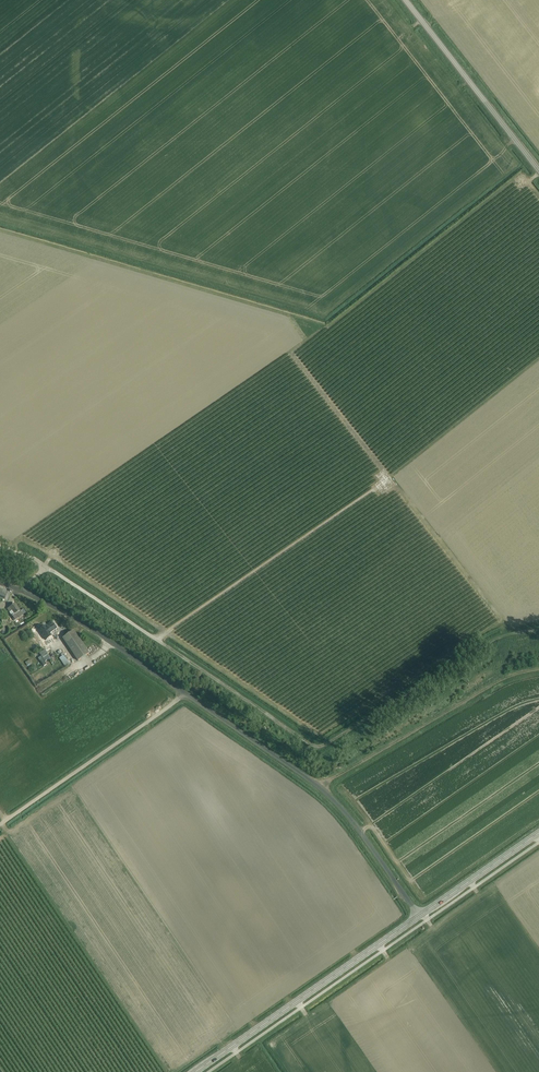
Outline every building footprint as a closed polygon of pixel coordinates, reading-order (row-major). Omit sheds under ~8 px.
[(3,600),(4,601),(7,601),(10,593),(0,590),(0,599),(3,600)] [(15,604),(9,608),(11,611),(10,613),(12,617),(14,619),(13,619),(14,621),(15,620),(23,615),(20,612),(20,611),(15,604)] [(50,634),(56,630),(52,624),(36,636),(39,639),(43,637),(42,636),(44,635),(47,639),(51,636),(50,634)] [(74,631),(62,638),(78,661),(89,653),(74,631)] [(45,650),(39,654),(41,656),(41,657),(42,659),(40,661),(43,667),(46,665),(44,662),(50,658),(45,650)] [(22,661),(24,665),(26,664),(29,670),(34,667),(31,662),(29,663),(27,658),(22,661)]
